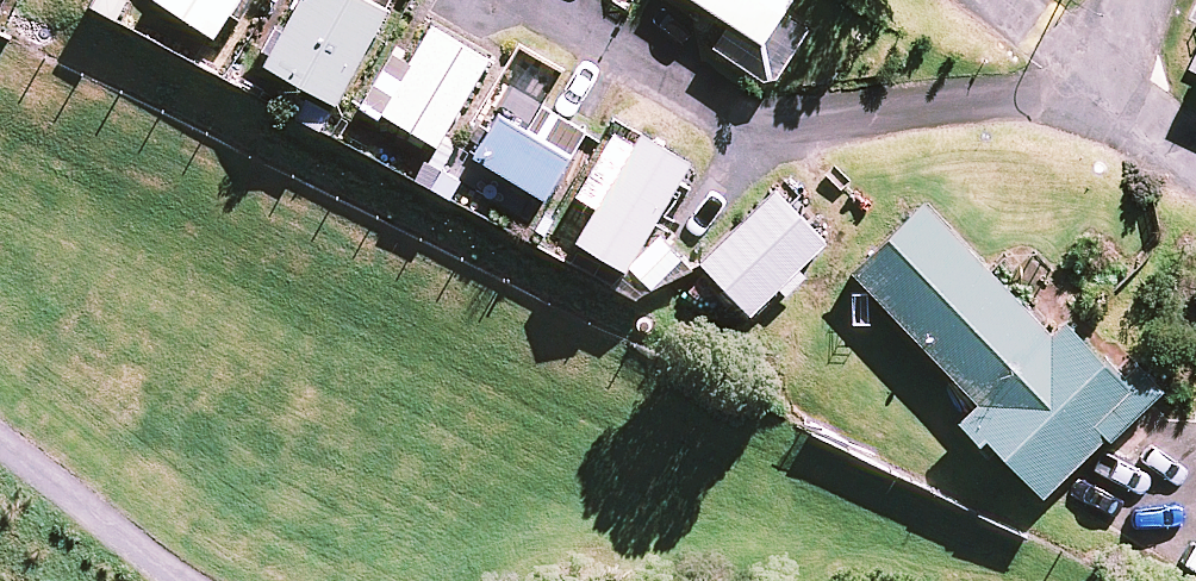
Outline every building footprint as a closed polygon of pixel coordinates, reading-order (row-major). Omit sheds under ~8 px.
[(212,36),(236,0),(157,0),(212,36)] [(264,64),(334,103),(391,0),(299,0),(264,64)] [(723,18),(705,47),(768,87),(810,21),(784,5),(787,0),(695,0),(723,18)] [(487,60),(430,27),(407,65),(385,53),(358,100),(437,146),(487,60)] [(537,109),(524,130),(490,110),(465,152),(542,198),(553,179),(580,135),(537,109)] [(639,135),(632,146),(606,130),(567,195),(594,211),(575,241),(623,269),(687,163),(639,135)] [(823,240),(776,191),(700,264),(725,289),(703,311),(726,334),(823,240)] [(1061,323),(1047,336),(924,207),(851,276),(974,405),(956,422),(978,445),(984,440),(1038,497),(1101,437),(1106,443),(1160,392),(1134,365),(1121,377),(1104,358),(1099,362),(1061,323)] [(681,258),(657,237),(626,269),(650,291),(681,258)]
